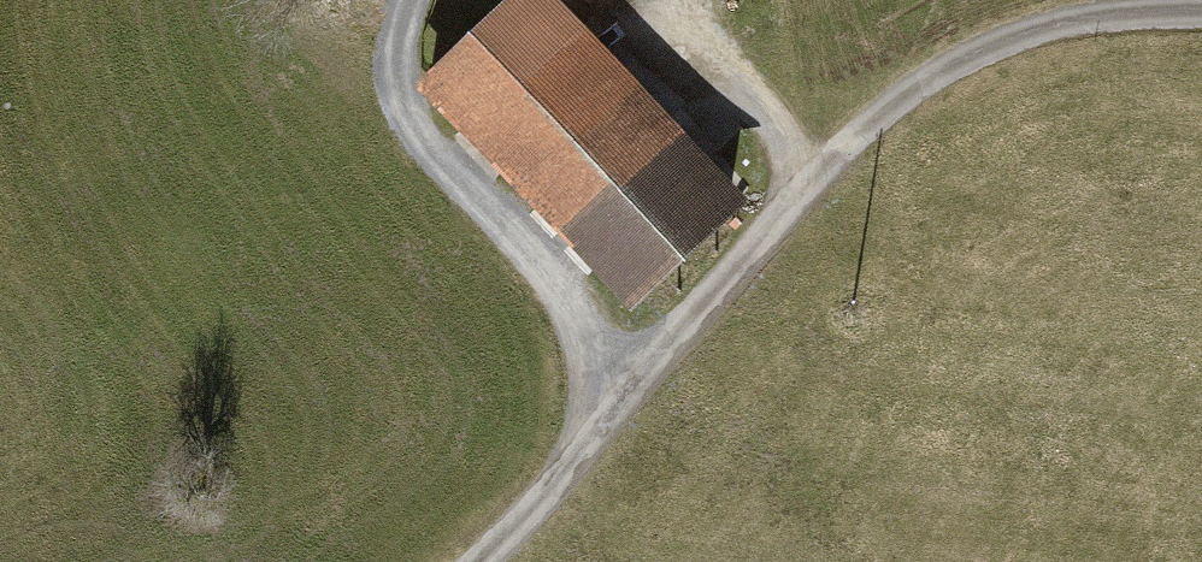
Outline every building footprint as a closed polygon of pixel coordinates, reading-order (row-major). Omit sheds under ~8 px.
[(627,308),(739,205),(548,0),(522,0),(424,90),(627,308)]
